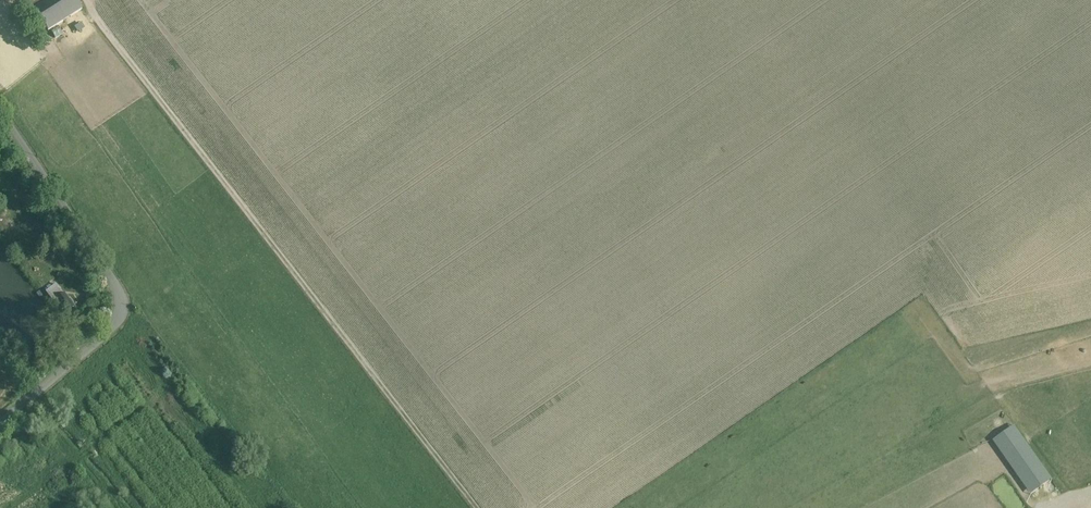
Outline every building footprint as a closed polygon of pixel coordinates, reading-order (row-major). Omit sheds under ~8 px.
[(47,0),(29,0),(34,9),(47,1),(47,0)] [(34,9),(48,32),(82,10),(75,0),(49,0),(47,1),(34,9)] [(56,283),(45,289),(52,300),(63,294),(56,283)] [(72,307),(65,295),(57,300),(65,312),(72,307)] [(1015,427),(993,441),(1031,495),(1053,479),(1015,427)]
